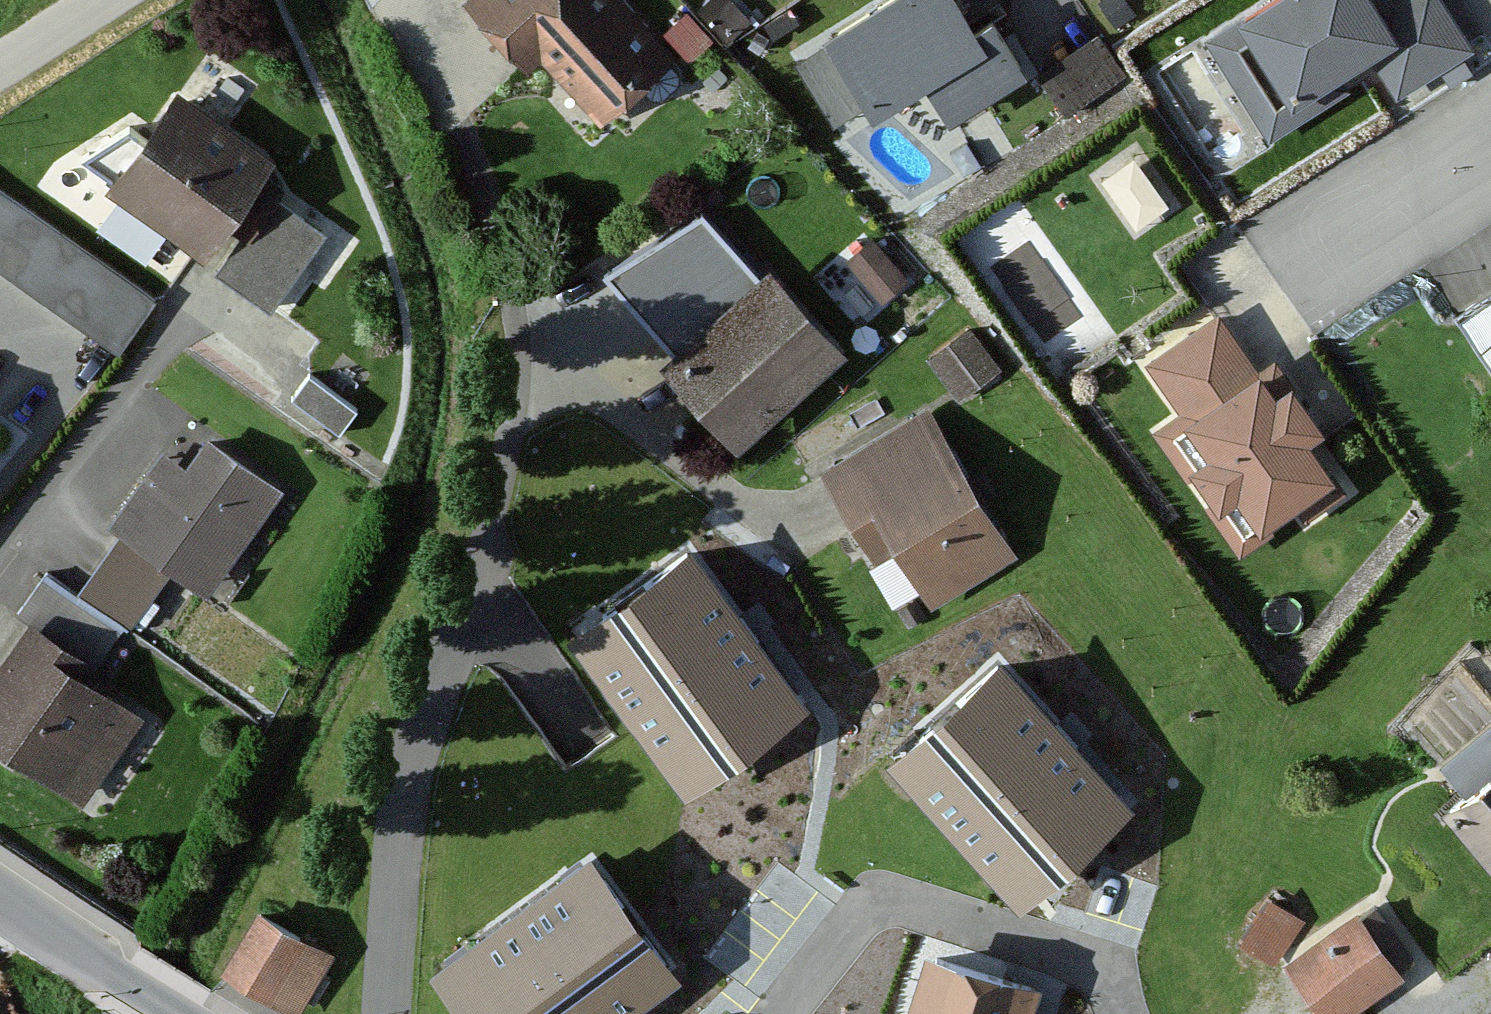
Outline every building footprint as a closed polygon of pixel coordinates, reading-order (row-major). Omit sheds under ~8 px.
[(458,8),(522,76),(543,57),(602,120),(669,57),(615,0),(467,0),(458,8)] [(829,37),(874,111),(923,81),(948,122),(1026,74),(997,27),(977,40),(953,0),(888,0),(829,37)] [(1365,0),(1272,0),(1210,38),(1272,139),(1348,93),(1336,73),(1366,55),(1391,96),(1465,51),(1434,0),(1406,0),(1377,18),(1365,0)] [(1070,105),(1130,67),(1101,22),(1041,60),(1070,105)] [(276,169),(172,91),(101,185),(206,263),(276,169)] [(1111,160),(1136,210),(1166,196),(1141,145),(1111,160)] [(0,189),(0,268),(118,352),(155,299),(0,189)] [(906,281),(875,241),(847,262),(879,303),(906,281)] [(768,265),(661,362),(740,448),(847,350),(768,265)] [(1448,315),(1488,378),(1490,376),(1490,288),(1448,315)] [(1220,311),(1142,362),(1174,410),(1145,429),(1232,561),(1269,537),(1261,525),(1290,506),(1300,521),(1340,495),(1305,441),(1324,428),(1278,359),(1259,371),(1220,311)] [(997,378),(971,335),(930,360),(956,402),(997,378)] [(924,411),(817,468),(849,528),(871,517),(918,604),(1004,558),(924,411)] [(117,533),(80,588),(128,620),(165,566),(210,596),(278,494),(196,439),(177,467),(151,449),(101,523),(117,533)] [(811,700),(694,534),(568,621),(686,788),(811,700)] [(0,649),(0,747),(84,803),(143,715),(14,629),(0,649)] [(1133,797),(1002,650),(886,752),(1017,900),(1133,797)] [(1442,812),(1490,870),(1490,771),(1442,812)] [(589,841),(427,959),(467,1013),(621,1013),(682,969),(589,841)] [(1258,895),(1226,946),(1263,970),(1296,919),(1258,895)] [(1321,1013),(1341,1013),(1402,975),(1358,907),(1283,955),(1321,1013)] [(329,950),(254,908),(220,969),(295,1011),(329,950)] [(1042,981),(918,945),(899,1013),(1032,1013),(1042,981)]
